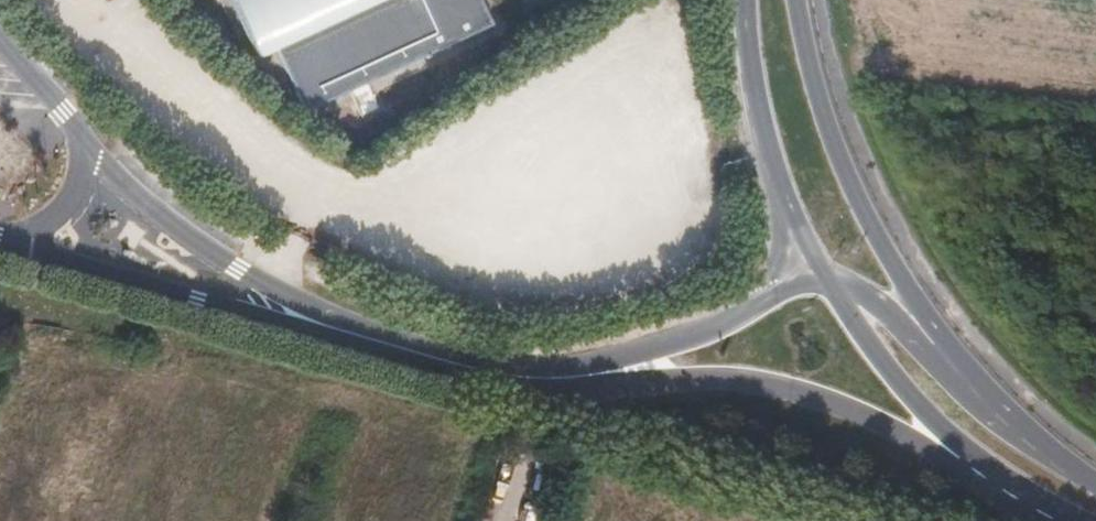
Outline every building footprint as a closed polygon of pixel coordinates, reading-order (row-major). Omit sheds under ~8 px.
[(258,58),(276,49),(305,112),(492,26),(480,0),(231,0),(258,58)]
